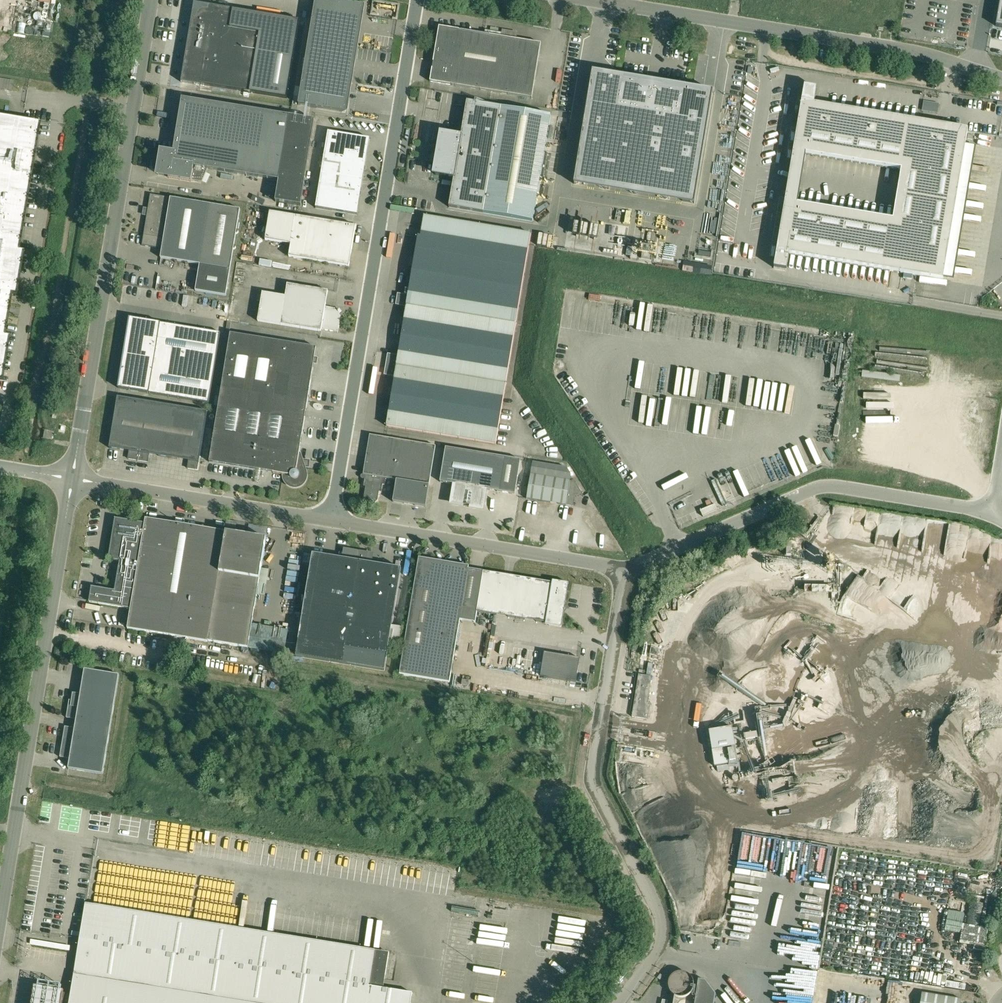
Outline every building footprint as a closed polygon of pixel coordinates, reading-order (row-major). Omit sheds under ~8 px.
[(359,5),(329,0),(316,0),(299,105),(342,112),(359,5)] [(233,9),(209,5),(208,9),(203,10),(198,13),(196,18),(192,17),(181,82),(201,85),(201,84),(250,93),(288,99),(301,20),(233,10),(233,9)] [(461,31),(449,29),(439,27),(431,82),(452,85),(532,98),(541,44),(501,37),(502,33),(485,30),(485,34),(461,31)] [(595,72),(592,71),(578,161),(698,181),(713,91),(711,91),(709,101),(701,99),(703,90),(657,82),(648,80),(648,81),(603,73),(601,83),(593,82),(595,72)] [(804,86),(793,150),(791,168),(789,178),(787,186),(774,268),(787,270),(789,254),(904,273),(903,278),(912,279),(913,275),(943,280),(943,278),(964,150),(965,145),(968,129),(937,124),(921,122),(814,104),(817,88),(804,86)] [(301,206),(310,150),(315,120),(182,98),(173,154),(162,152),(158,175),(202,182),(208,169),(225,172),(222,193),(275,202),(301,206)] [(449,207),(483,213),(533,222),(551,115),(467,101),(467,103),(468,103),(463,136),(457,135),(456,137),(442,134),(441,144),(437,144),(435,154),(439,155),(435,175),(450,177),(449,178),(455,179),(451,206),(449,206),(449,207)] [(2,380),(9,339),(4,338),(12,294),(16,295),(23,252),(19,251),(36,150),(40,123),(0,117),(0,380),(2,380)] [(328,132),(316,208),(355,215),(368,138),(328,132)] [(220,206),(198,202),(196,200),(194,202),(178,199),(176,197),(173,198),(151,195),(142,245),(162,248),(161,258),(173,260),(175,263),(177,261),(184,262),(186,264),(188,263),(200,265),(195,291),(226,296),(234,249),(236,248),(234,245),(236,234),(239,232),(237,230),(240,209),(224,207),(223,204),(220,206)] [(356,226),(296,216),(270,212),(265,240),(291,244),(289,256),(349,266),(356,226)] [(516,324),(527,254),(531,234),(424,216),(420,236),(418,236),(408,295),(398,294),(396,304),(406,306),(398,356),(388,354),(385,374),(395,376),(386,426),(496,444),(516,324)] [(258,321),(281,325),(321,332),(322,330),(338,332),(341,316),(339,316),(340,313),(337,311),(335,310),(336,309),(325,307),(328,291),(287,285),(286,297),(263,293),(258,321)] [(119,388),(209,403),(220,333),(131,318),(119,388)] [(219,405),(209,462),(273,473),(285,475),(284,477),(285,479),(286,482),(288,484),(291,485),(293,486),(296,486),(299,486),(301,484),(304,483),(305,480),(306,477),(306,475),(305,472),(303,466),(301,465),(302,460),(300,454),(299,454),(317,347),(230,333),(222,387),(219,405)] [(149,454),(199,462),(207,412),(118,397),(110,448),(130,451),(128,459),(138,460),(138,461),(139,460),(148,462),(149,454)] [(383,484),(385,485),(386,478),(397,480),(393,502),(426,507),(436,446),(370,435),(363,474),(366,475),(364,486),(366,487),(364,497),(364,498),(364,499),(365,500),(366,501),(367,501),(374,503),(375,502),(376,502),(377,501),(378,500),(378,499),(379,492),(382,492),(383,484)] [(515,494),(521,460),(446,448),(440,482),(456,485),(452,503),(482,508),(485,489),(515,494)] [(199,462),(189,461),(188,469),(195,470),(195,469),(198,470),(199,462)] [(570,481),(571,476),(567,468),(533,463),(527,499),(566,505),(573,506),(575,494),(583,496),(575,482),(570,481)] [(700,510),(703,517),(718,510),(715,504),(700,510)] [(266,539),(226,532),(146,519),(145,524),(116,519),(109,559),(120,561),(115,591),(92,587),(89,602),(131,609),(128,629),(207,642),(208,641),(248,648),(266,540),(266,539)] [(296,656),(385,671),(402,568),(367,563),(368,553),(349,550),(347,560),(313,554),(296,656)] [(556,583),(479,571),(469,569),(469,567),(419,559),(400,674),(450,682),(461,620),(476,622),(478,612),(547,623),(547,625),(562,628),(569,583),(556,581),(556,583)] [(580,658),(564,656),(560,679),(576,682),(580,658)] [(74,694),(73,700),(114,707),(119,675),(85,669),(80,695),(74,694)] [(632,717),(648,719),(651,703),(648,702),(652,676),(639,674),(632,717)] [(64,734),(108,741),(114,707),(73,700),(69,700),(66,718),(76,719),(75,728),(65,726),(64,734)] [(64,734),(60,757),(70,759),(68,768),(103,774),(108,741),(64,734)] [(963,924),(960,941),(986,946),(989,929),(981,927),(985,903),(970,901),(966,925),(963,924)] [(369,986),(375,950),(86,903),(71,994),(37,988),(34,1002),(411,1002),(412,993),(382,988),(369,986)] [(388,952),(375,950),(369,986),(382,988),(388,952)] [(716,994),(705,980),(699,979),(695,1002),(714,1002),(716,994)] [(920,1002),(961,1002),(961,999),(922,993),(920,1002)]
